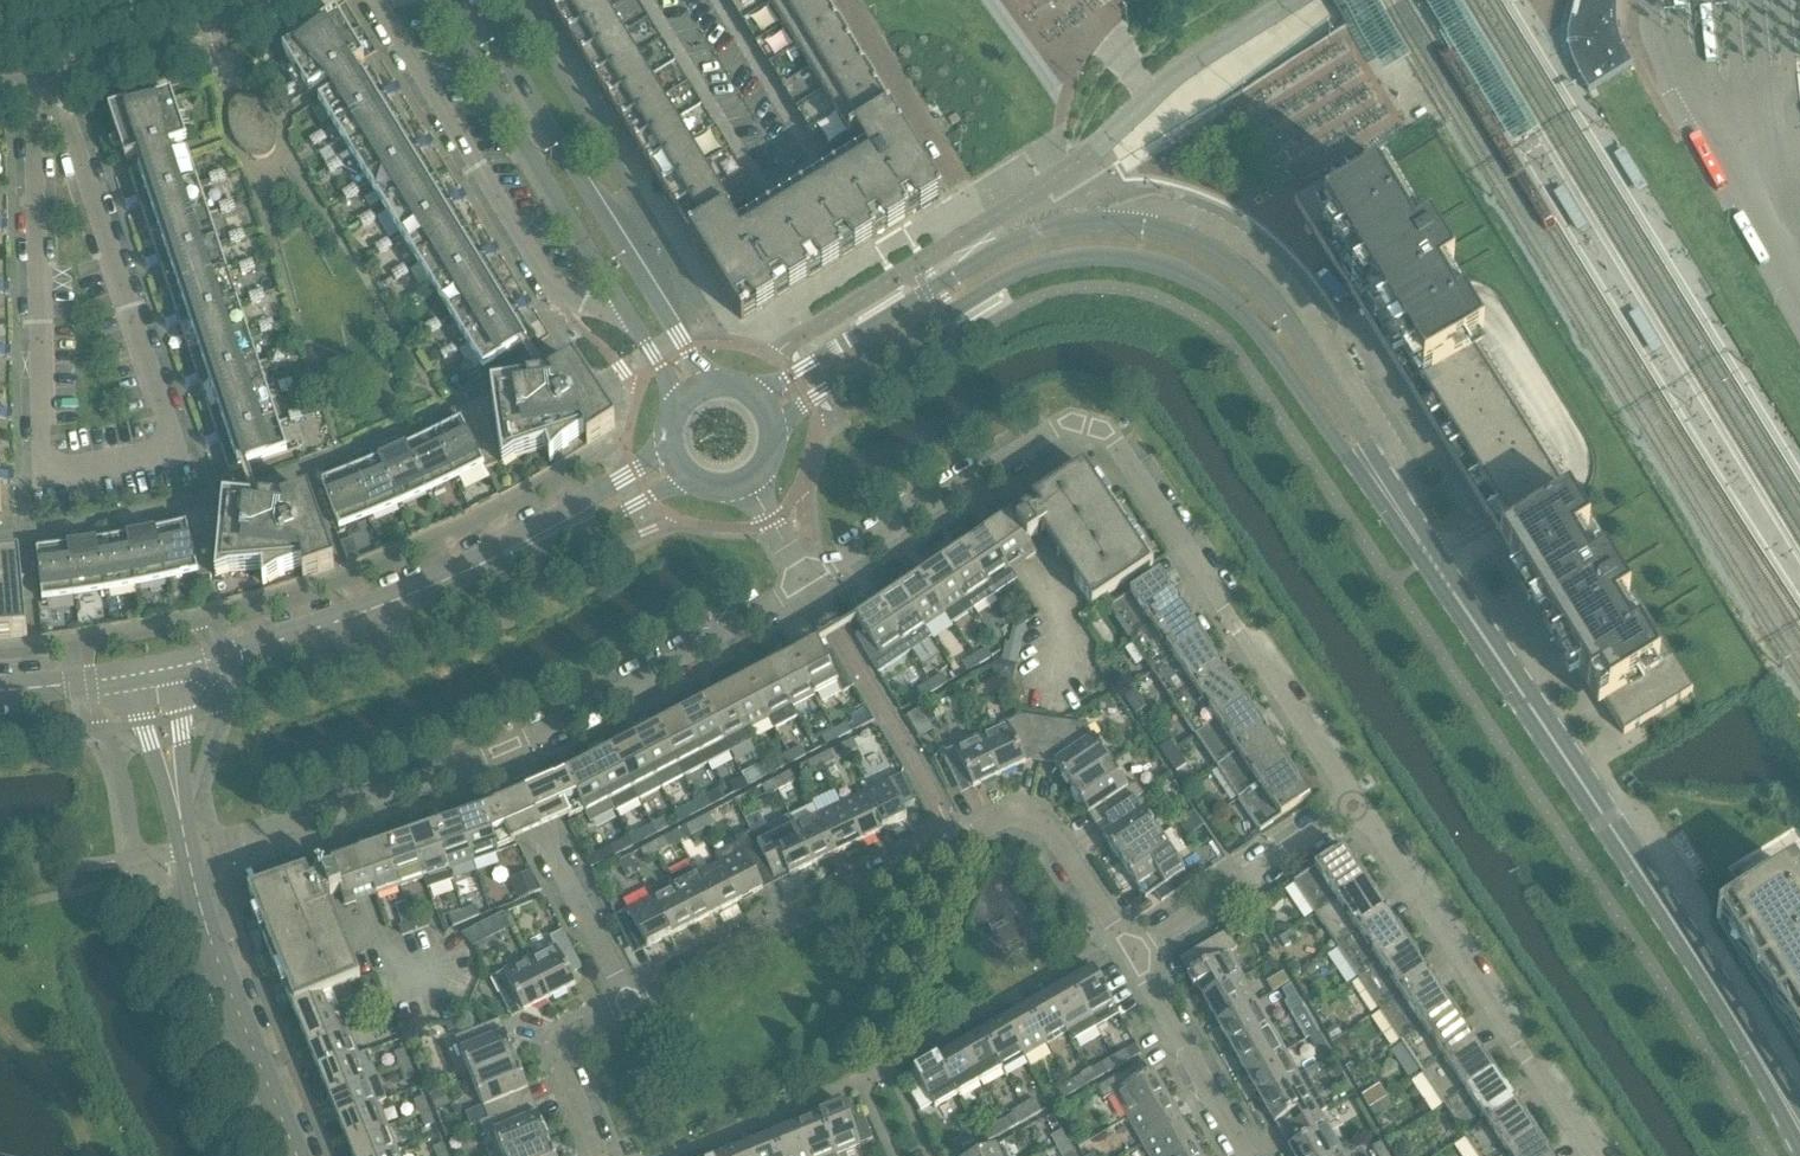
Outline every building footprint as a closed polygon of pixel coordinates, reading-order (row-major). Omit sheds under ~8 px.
[(555,19),(586,0),(544,0),(555,19)] [(569,40),(609,16),(599,0),(586,0),(555,19),(569,40)] [(782,30),(822,5),(819,0),(781,0),(769,8),(782,30)] [(1385,74),(1432,47),(1404,0),(1343,0),(1385,74)] [(1434,21),(1509,146),(1539,128),(1462,4),(1459,0),(1421,0),(1434,21)] [(1573,9),(1569,23),(1568,29),(1567,35),(1567,41),(1568,47),(1569,54),(1570,60),(1573,66),(1575,72),(1579,78),(1583,86),(1588,93),(1632,66),(1626,55),(1623,50),(1620,44),(1619,40),(1617,34),(1616,25),(1616,17),(1616,10),(1616,1),(1616,0),(1575,0),(1573,9)] [(782,30),(796,51),(835,27),(822,5),(782,30)] [(309,94),(318,88),(358,64),(364,60),(357,48),(353,49),(349,39),(351,39),(336,14),(317,25),(319,28),(282,51),(296,73),(297,71),(304,79),(301,82),(309,94)] [(569,40),(582,62),(622,37),(609,16),(569,40)] [(796,51),(809,73),(849,49),(835,27),(796,51)] [(582,62),(595,84),(636,59),(622,37),(582,62)] [(809,73),(822,95),(862,71),(849,49),(809,73)] [(1310,51),(1280,69),(1281,71),(1286,78),(1286,79),(1287,80),(1292,88),(1322,70),(1317,62),(1316,60),(1315,60),(1311,52),(1310,51)] [(595,84),(609,106),(649,81),(636,59),(595,84)] [(358,64),(318,88),(324,99),(319,102),(484,371),(535,339),(370,70),(364,74),(358,64)] [(822,95),(836,117),(876,92),(862,71),(822,95)] [(609,106),(622,128),(663,103),(649,81),(609,106)] [(850,140),(855,137),(890,116),(876,92),(836,117),(850,140)] [(126,163),(133,161),(177,146),(187,142),(183,129),(179,129),(177,119),(179,119),(171,94),(130,108),(129,104),(108,111),(118,139),(119,138),(124,147),(121,149),(126,163)] [(229,119),(229,123),(229,127),(230,131),(232,134),(233,138),(235,141),(237,144),(239,147),(241,150),(244,153),(249,156),(252,158),(254,159),(256,159),(258,160),(260,160),(263,160),(266,159),(269,157),(271,155),(272,153),(274,151),(275,148),(276,144),(276,141),(276,138),(276,134),(275,130),(274,127),(273,123),(272,120),(270,116),(268,113),(266,110),(263,107),(261,105),(258,102),(254,100),(252,99),(251,98),(246,97),(244,97),(241,98),(238,99),(236,100),(233,102),(232,104),(231,106),(230,108),(230,110),(229,112),(229,114),(229,116),(229,119)] [(622,128),(636,149),(676,125),(663,103),(622,128)] [(730,212),(689,237),(741,321),(941,199),(890,116),(855,137),(865,153),(737,232),(727,215),(731,213),(730,212)] [(636,149),(649,171),(690,146),(676,125),(636,149)] [(321,133),(309,140),(314,148),(326,141),(321,133)] [(177,146),(133,161),(136,172),(129,174),(229,473),(286,454),(187,155),(181,157),(177,146)] [(649,171),(662,193),(703,168),(690,146),(649,171)] [(1371,155),(1295,202),(1506,545),(1498,549),(1552,637),(1559,648),(1598,710),(1605,706),(1624,736),(1692,694),(1444,291),(1452,286),(1371,155)] [(337,159),(325,167),(330,175),(342,167),(337,159)] [(662,193),(676,215),(716,190),(703,168),(662,193)] [(209,176),(212,186),(225,181),(222,172),(209,176)] [(342,193),(347,201),(359,194),(354,186),(342,193)] [(676,215),(689,237),(730,212),(716,190),(676,215)] [(232,202),(219,206),(222,215),(235,211),(232,202)] [(358,220),(363,228),(375,221),(370,213),(358,220)] [(229,236),(232,245),(245,240),(242,231),(229,236)] [(387,240),(375,247),(380,255),(392,248),(387,240)] [(255,270),(252,261),(239,266),(242,275),(255,270)] [(391,274),(396,282),(408,274),(403,266),(391,274)] [(249,296),(252,305),(265,300),(262,291),(249,296)] [(420,293),(407,301),(412,309),(425,301),(420,293)] [(436,320),(424,327),(429,335),(441,328),(436,320)] [(272,321),(259,325),(262,334),(275,330),(272,321)] [(440,354),(445,362),(457,354),(452,346),(440,354)] [(269,355),(271,364),(285,360),(282,351),(269,355)] [(449,413),(456,426),(461,423),(482,465),(484,469),(545,449),(550,462),(549,462),(550,463),(563,450),(585,436),(590,443),(586,445),(587,446),(615,429),(585,383),(584,372),(583,372),(583,378),(581,378),(572,365),(548,381),(550,385),(541,388),(540,382),(527,384),(528,390),(520,391),(519,385),(490,389),(491,395),(484,396),(483,394),(449,413)] [(278,385),(280,389),(281,394),(295,389),(292,380),(278,385)] [(302,410),(288,414),(291,423),(305,419),(302,410)] [(422,426),(429,439),(434,437),(455,479),(457,484),(461,482),(458,477),(482,465),(461,423),(456,426),(439,435),(432,421),(422,426)] [(396,439),(402,452),(407,450),(426,492),(429,497),(432,496),(430,490),(455,479),(434,437),(429,439),(411,447),(405,434),(396,439)] [(368,450),(374,464),(379,462),(398,505),(400,510),(404,509),(401,503),(426,492),(407,450),(402,452),(384,460),(378,446),(368,450)] [(341,462),(346,475),(351,473),(369,517),(371,522),(375,521),(372,515),(398,505),(379,462),(374,464),(356,471),(351,458),(341,462)] [(351,473),(346,475),(328,482),(323,469),(313,472),(318,487),(322,485),(340,534),(345,532),(343,527),(369,517),(351,473)] [(1078,471),(1011,516),(1028,542),(1049,528),(1081,576),(1074,582),(1091,608),(1153,566),(1142,550),(1144,549),(1131,530),(1129,531),(1109,501),(1110,500),(1097,480),(1096,482),(1093,477),(1090,479),(1088,476),(1084,479),(1078,471)] [(177,514),(181,528),(186,527),(197,572),(196,572),(198,577),(262,572),(263,586),(263,587),(278,578),(303,569),(306,577),(303,578),(303,580),(334,569),(316,517),(317,512),(314,512),(308,497),(280,507),(282,512),(273,512),(273,506),(260,505),(259,510),(251,509),(252,503),(223,501),(223,507),(216,506),(215,504),(177,514)] [(997,524),(984,533),(1010,571),(1036,554),(1028,542),(1011,516),(997,524)] [(148,520),(151,535),(157,534),(167,579),(168,585),(172,584),(170,578),(196,572),(197,572),(186,527),(181,528),(162,532),(159,518),(148,520)] [(119,526),(122,540),(127,539),(136,585),(137,591),(141,590),(140,584),(167,579),(157,534),(151,535),(132,538),(129,524),(119,526)] [(90,531),(92,546),(97,545),(105,591),(106,596),(110,596),(109,590),(136,585),(127,539),(122,540),(103,544),(100,529),(90,531)] [(984,533),(962,548),(995,596),(1017,581),(1010,571),(984,533)] [(60,535),(62,550),(68,549),(74,595),(75,601),(79,600),(78,595),(105,591),(97,545),(92,546),(73,548),(71,534),(60,535)] [(68,549),(62,550),(43,552),(41,538),(31,539),(32,554),(36,554),(42,605),(48,604),(47,599),(74,595),(68,549)] [(962,548),(941,562),(973,610),(995,596),(962,548)] [(11,639),(28,638),(23,583),(25,578),(22,577),(20,561),(0,563),(0,640),(11,639)] [(941,562),(920,577),(945,615),(952,625),(973,610),(941,562)] [(1109,609),(1131,641),(1181,608),(1159,575),(1109,609)] [(920,577),(899,591),(924,629),(945,615),(920,577)] [(899,591),(877,605),(910,653),(931,639),(924,629),(899,591)] [(910,653),(877,605),(855,620),(863,632),(855,637),(878,674),(910,653)] [(1131,641),(1152,673),(1202,640),(1181,608),(1131,641)] [(1029,622),(1023,614),(1012,622),(1017,630),(1029,622)] [(1152,673),(1173,705),(1224,671),(1202,640),(1152,673)] [(817,643),(794,655),(815,696),(838,683),(844,694),(855,688),(832,650),(823,654),(817,643)] [(1020,649),(1007,646),(1004,660),(1017,662),(1020,649)] [(987,650),(974,658),(979,666),(992,659),(987,650)] [(794,655),(771,667),(792,707),(815,696),(794,655)] [(979,666),(974,658),(962,665),(967,673),(979,666)] [(771,667),(748,678),(770,719),(774,728),(797,716),(792,707),(771,667)] [(1173,705),(1195,737),(1245,703),(1224,671),(1173,705)] [(942,676),(930,683),(935,692),(947,684),(942,676)] [(748,678),(726,690),(747,731),(770,719),(748,678)] [(935,692),(930,683),(917,691),(922,699),(935,692)] [(1132,688),(1123,694),(1136,715),(1146,708),(1132,688)] [(726,690),(703,702),(730,753),(752,742),(747,731),(726,690)] [(703,702),(680,714),(707,765),(730,753),(703,702)] [(1195,737),(1216,769),(1266,735),(1245,703),(1195,737)] [(680,714),(658,726),(679,767),(684,777),(707,765),(680,714)] [(1027,749),(1043,751),(1047,720),(1021,717),(980,736),(999,776),(1026,764),(1020,752),(1027,749)] [(1054,764),(1071,790),(1111,764),(1085,725),(1047,720),(1043,751),(1060,753),(1063,758),(1054,764)] [(847,725),(834,732),(838,740),(851,733),(847,725)] [(658,726),(635,738),(656,779),(679,767),(658,726)] [(838,740),(834,732),(821,738),(826,746),(838,740)] [(1216,769),(1238,801),(1288,767),(1266,735),(1216,769)] [(973,789),(999,776),(980,736),(941,755),(955,783),(967,777),(973,789)] [(635,738),(612,750),(639,801),(662,789),(656,779),(635,738)] [(853,740),(841,746),(846,756),(858,750),(853,740)] [(1169,742),(1159,749),(1165,757),(1175,751),(1169,742)] [(801,748),(788,755),(793,764),(806,757),(801,748)] [(612,750),(589,762),(615,811),(616,813),(639,801),(612,750)] [(1185,766),(1175,751),(1165,757),(1175,773),(1185,766)] [(830,752),(818,758),(824,768),(835,762),(830,752)] [(793,764),(788,755),(776,762),(780,770),(793,764)] [(824,768),(818,758),(807,764),(812,774),(824,768)] [(589,762),(566,774),(588,814),(592,823),(615,811),(589,762)] [(1098,809),(1105,820),(1143,795),(1135,783),(1127,788),(1111,764),(1071,790),(1088,816),(1098,809)] [(766,767),(743,779),(748,787),(770,776),(766,767)] [(1288,767),(1238,801),(1260,833),(1310,800),(1288,767)] [(554,779),(524,792),(541,831),(568,819),(585,812),(586,815),(588,814),(566,774),(554,780),(554,779)] [(784,776),(773,782),(778,792),(790,786),(784,776)] [(902,776),(864,794),(882,832),(906,821),(901,809),(915,803),(902,776)] [(748,787),(743,779),(731,785),(735,794),(748,787)] [(778,792),(773,782),(762,788),(767,797),(778,792)] [(495,806),(482,810),(497,854),(498,853),(497,849),(510,843),(510,845),(514,843),(541,831),(524,792),(495,805),(495,806)] [(864,794),(841,805),(859,843),(882,832),(864,794)] [(1103,837),(1120,863),(1159,836),(1135,801),(1143,795),(1105,820),(1112,831),(1103,837)] [(710,796),(698,803),(702,811),(715,804),(710,796)] [(702,811),(698,803),(685,809),(689,818),(702,811)] [(789,816),(795,827),(813,865),(836,854),(818,816),(813,805),(789,816)] [(841,805),(818,816),(836,854),(859,843),(841,805)] [(482,810),(458,819),(473,862),(497,854),(482,810)] [(709,815),(697,821),(702,831),(714,825),(709,815)] [(458,819),(433,827),(448,871),(473,862),(458,819)] [(665,820),(652,826),(656,835),(669,828),(665,820)] [(702,831),(697,821),(680,830),(685,840),(702,831)] [(766,825),(751,832),(769,870),(783,864),(789,877),(813,865),(795,827),(772,838),(766,825)] [(656,835),(652,826),(639,833),(644,841),(656,835)] [(433,827),(409,836),(424,879),(427,888),(451,880),(448,871),(433,827)] [(715,856),(719,864),(739,902),(762,890),(756,877),(769,870),(751,832),(736,840),(738,844),(715,856)] [(409,836),(385,844),(400,887),(424,879),(409,836)] [(1159,836),(1120,863),(1137,888),(1147,882),(1161,903),(1191,883),(1159,836)] [(663,839),(652,845),(657,855),(668,849),(663,839)] [(385,844),(360,853),(375,896),(400,887),(385,844)] [(657,855),(652,845),(641,851),(646,861),(657,855)] [(1293,883),(1315,916),(1365,882),(1343,850),(1293,883)] [(360,853),(330,863),(334,873),(341,891),(340,892),(345,906),(375,896),(360,853)] [(604,862),(599,853),(587,860),(591,869),(604,862)] [(634,867),(629,857),(618,863),(623,872),(634,867)] [(284,990),(291,1007),(309,1000),(309,1001),(332,992),(360,980),(348,950),(339,954),(318,901),(340,892),(341,891),(334,873),(330,863),(311,870),(253,890),(258,902),(253,904),(254,907),(251,908),(253,913),(251,914),(260,935),(262,935),(276,969),(274,969),(283,991),(284,990)] [(719,864),(697,876),(716,914),(739,902),(719,864)] [(669,879),(674,888),(693,926),(716,914),(697,876),(692,868),(669,879)] [(1799,902),(1799,901),(1799,889),(1792,876),(1793,876),(1790,872),(1750,898),(1744,902),(1717,919),(1799,1051),(1799,903),(1799,902)] [(529,874),(516,880),(524,897),(537,892),(529,874)] [(1315,916),(1336,948),(1387,914),(1365,882),(1315,916)] [(674,888),(651,899),(671,937),(693,926),(674,888)] [(671,937),(651,899),(614,919),(627,944),(641,937),(647,949),(671,937)] [(476,908),(463,913),(467,922),(480,916),(476,908)] [(467,922),(463,913),(450,918),(453,927),(467,922)] [(462,935),(475,946),(511,928),(504,914),(462,935)] [(1336,948),(1358,979),(1408,946),(1397,930),(1387,914),(1336,948)] [(426,918),(412,923),(416,932),(429,927),(426,918)] [(416,932),(412,923),(399,928),(402,937),(416,932)] [(555,946),(529,960),(549,999),(575,986),(570,974),(582,968),(567,940),(562,932),(550,938),(555,946)] [(1189,975),(1204,1001),(1242,978),(1229,954),(1237,950),(1227,932),(1191,953),(1200,969),(1189,975)] [(1279,940),(1284,949),(1297,940),(1291,932),(1279,940)] [(1358,979),(1379,1011),(1429,978),(1408,946),(1358,979)] [(549,999),(529,960),(491,979),(505,1007),(517,1001),(523,1013),(549,999)] [(1092,969),(1069,983),(1095,1028),(1118,1015),(1092,969)] [(1204,1001),(1218,1025),(1257,1003),(1242,978),(1204,1001)] [(1379,1011),(1401,1043),(1451,1009),(1429,978),(1379,1011)] [(1069,983),(1047,995),(1068,1032),(1073,1040),(1095,1028),(1069,983)] [(349,1033),(332,992),(309,1001),(309,1000),(291,1007),(309,1050),(349,1033)] [(1047,995),(1025,1008),(1046,1045),(1068,1032),(1047,995)] [(1284,1003),(1292,1016),(1304,1009),(1297,996),(1284,1003)] [(1308,1001),(1312,1007),(1320,1002),(1316,996),(1308,1001)] [(376,1007),(381,1020),(390,1017),(385,1003),(376,1007)] [(1218,1025),(1232,1050),(1271,1028),(1257,1003),(1218,1025)] [(1025,1008),(1003,1021),(1024,1058),(1046,1045),(1025,1008)] [(1305,1041),(1309,1039),(1318,1033),(1304,1009),(1292,1016),(1305,1041)] [(1401,1043),(1422,1075),(1472,1041),(1451,1009),(1401,1043)] [(390,1017),(381,1020),(387,1034),(395,1030),(390,1017)] [(456,1020),(445,1024),(448,1032),(460,1028),(456,1020)] [(1003,1021),(981,1033),(1002,1070),(1024,1058),(1003,1021)] [(455,1039),(472,1080),(516,1063),(504,1034),(494,1038),(489,1025),(455,1039)] [(1341,1035),(1336,1026),(1326,1032),(1331,1041),(1341,1035)] [(1232,1050),(1246,1075),(1285,1052),(1271,1028),(1232,1050)] [(309,1050),(318,1073),(359,1057),(349,1033),(309,1050)] [(981,1033),(958,1046),(980,1083),(1002,1070),(981,1033)] [(1318,1033),(1309,1039),(1316,1052),(1325,1047),(1318,1033)] [(1422,1075),(1443,1107),(1494,1073),(1472,1041),(1422,1075)] [(958,1046),(936,1059),(958,1096),(980,1083),(958,1046)] [(395,1054),(400,1068),(409,1064),(404,1051),(395,1054)] [(1124,1052),(1113,1058),(1119,1068),(1130,1061),(1124,1052)] [(1246,1075),(1260,1099),(1299,1077),(1285,1052),(1246,1075)] [(318,1073),(328,1097),(377,1077),(368,1053),(359,1057),(318,1073)] [(1119,1068),(1113,1058),(1102,1064),(1108,1074),(1119,1068)] [(958,1096),(936,1059),(913,1072),(914,1074),(907,1078),(916,1093),(911,1096),(920,1112),(932,1105),(935,1109),(958,1096)] [(480,1124),(522,1107),(517,1095),(528,1091),(516,1063),(472,1080),(489,1120),(480,1124)] [(409,1064),(400,1068),(406,1081),(415,1077),(409,1064)] [(1351,1065),(1346,1068),(1351,1075),(1355,1072),(1351,1065)] [(1114,1095),(1128,1120),(1166,1098),(1152,1073),(1141,1079),(1134,1067),(1097,1088),(1104,1101),(1114,1095)] [(1443,1107),(1465,1139),(1515,1105),(1494,1073),(1443,1107)] [(328,1097),(338,1121),(378,1104),(387,1101),(377,1077),(328,1097)] [(1080,1077),(1068,1084),(1074,1094),(1086,1087),(1080,1077)] [(1286,1118),(1293,1130),(1320,1114),(1299,1077),(1260,1099),(1275,1125),(1286,1118)] [(1074,1094),(1068,1084),(1057,1090),(1063,1100),(1074,1094)] [(443,1095),(432,1099),(437,1111),(448,1107),(443,1095)] [(415,1102),(420,1115),(429,1111),(423,1098),(415,1102)] [(1128,1120),(1142,1145),(1180,1123),(1166,1098),(1128,1120)] [(1371,1110),(1377,1118),(1393,1108),(1387,1099),(1371,1110)] [(1035,1103),(1024,1110),(1030,1119),(1041,1113),(1035,1103)] [(338,1121),(347,1144),(388,1128),(378,1104),(338,1121)] [(844,1106),(819,1116),(836,1155),(872,1140),(863,1117),(859,1119),(853,1104),(845,1108),(844,1106)] [(1477,1155),(1508,1155),(1536,1137),(1515,1105),(1465,1139),(1477,1155)] [(503,1155),(519,1155),(549,1144),(537,1115),(527,1120),(522,1107),(480,1124),(486,1138),(494,1134),(503,1155)] [(1030,1119),(1024,1110),(1013,1116),(1019,1126),(1030,1119)] [(429,1111),(420,1115),(425,1128),(434,1125),(429,1111)] [(1293,1155),(1333,1155),(1342,1151),(1320,1114),(1293,1130),(1299,1141),(1288,1148),(1293,1155)] [(796,1125),(808,1155),(836,1155),(819,1116),(796,1125)] [(1149,1155),(1180,1155),(1195,1147),(1180,1123),(1142,1145),(1149,1155)] [(772,1135),(781,1155),(808,1155),(796,1125),(772,1135)] [(352,1155),(387,1155),(397,1152),(388,1128),(347,1144),(352,1155)] [(991,1129),(980,1134),(984,1144),(996,1139),(991,1129)] [(1052,1137),(1058,1148),(1067,1143),(1061,1132),(1052,1137)] [(984,1144),(980,1134),(968,1139),(973,1149),(984,1144)] [(748,1145),(753,1155),(781,1155),(772,1135),(748,1145)] [(1536,1137),(1508,1155),(1549,1155),(1536,1137)] [(1058,1148),(1062,1155),(1070,1155),(1073,1154),(1067,1143),(1058,1148)] [(1377,1155),(1388,1155),(1381,1143),(1372,1148),(1377,1155)] [(519,1155),(554,1155),(549,1144),(519,1155)] [(1003,1144),(975,1155),(1009,1155),(1003,1144)] [(437,1155),(447,1155),(442,1145),(434,1149),(437,1155)] [(725,1154),(725,1155),(753,1155),(748,1145),(725,1154)] [(1180,1155),(1200,1155),(1195,1147),(1180,1155)]
